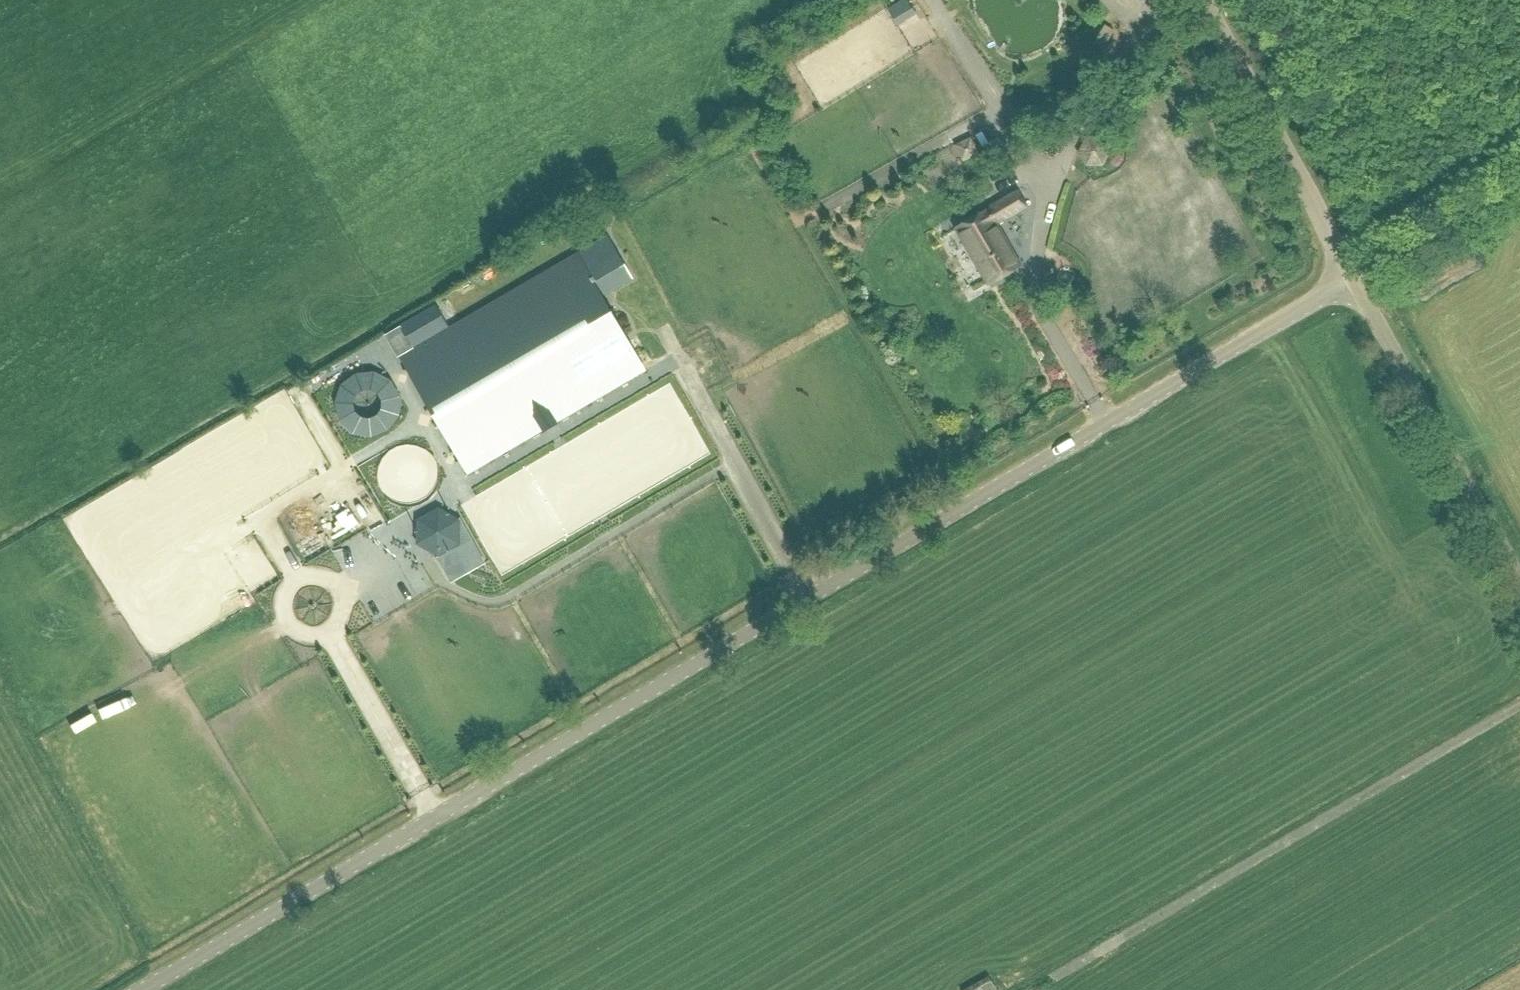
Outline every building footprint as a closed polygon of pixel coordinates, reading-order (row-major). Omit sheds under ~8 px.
[(996,223),(1027,205),(1018,190),(956,227),(988,283),(1020,264),(996,223)] [(401,324),(415,347),(401,356),(468,472),(645,369),(601,294),(608,289),(610,292),(634,278),(608,235),(448,328),(435,304),(401,324)] [(499,538),(519,529),(494,475),(475,484),(499,538)] [(460,544),(461,520),(439,506),(417,519),(417,544),(439,556),(460,544)] [(988,974),(959,989),(996,989),(988,974)]
